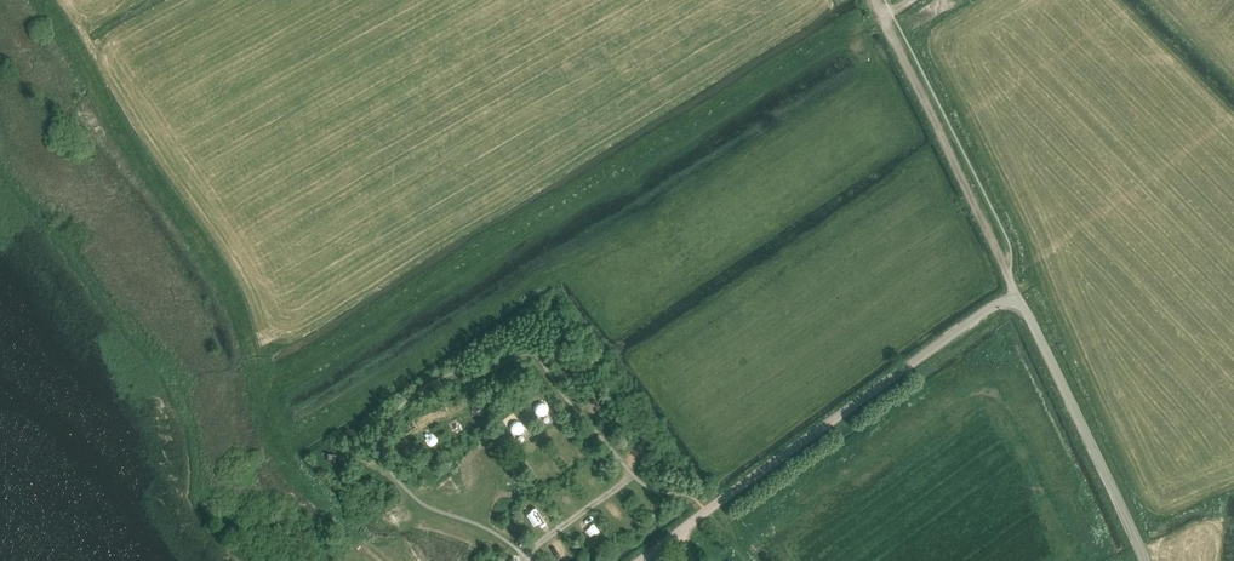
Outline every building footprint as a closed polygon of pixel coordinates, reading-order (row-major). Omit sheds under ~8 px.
[(336,453),(328,453),(328,461),(336,461),(336,456),(336,453)]
